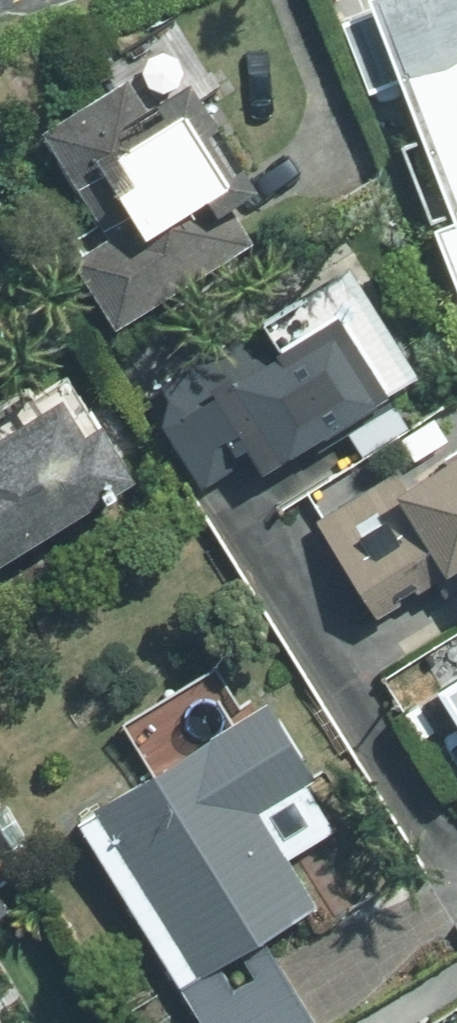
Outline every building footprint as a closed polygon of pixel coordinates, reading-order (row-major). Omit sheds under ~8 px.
[(456,319),(456,26),(447,0),(332,0),(456,319)] [(282,214),(177,49),(31,141),(96,244),(61,266),(100,328),(282,214)] [(306,276),(142,394),(222,505),(386,386),(306,276)] [(71,368),(0,409),(0,564),(139,484),(71,368)] [(296,518),(372,634),(455,580),(456,581),(456,414),(296,518)] [(431,685),(456,727),(456,669),(431,685)] [(259,687),(65,808),(200,1022),(293,1022),(246,949),(314,907),(260,821),(320,784),(259,687)]
